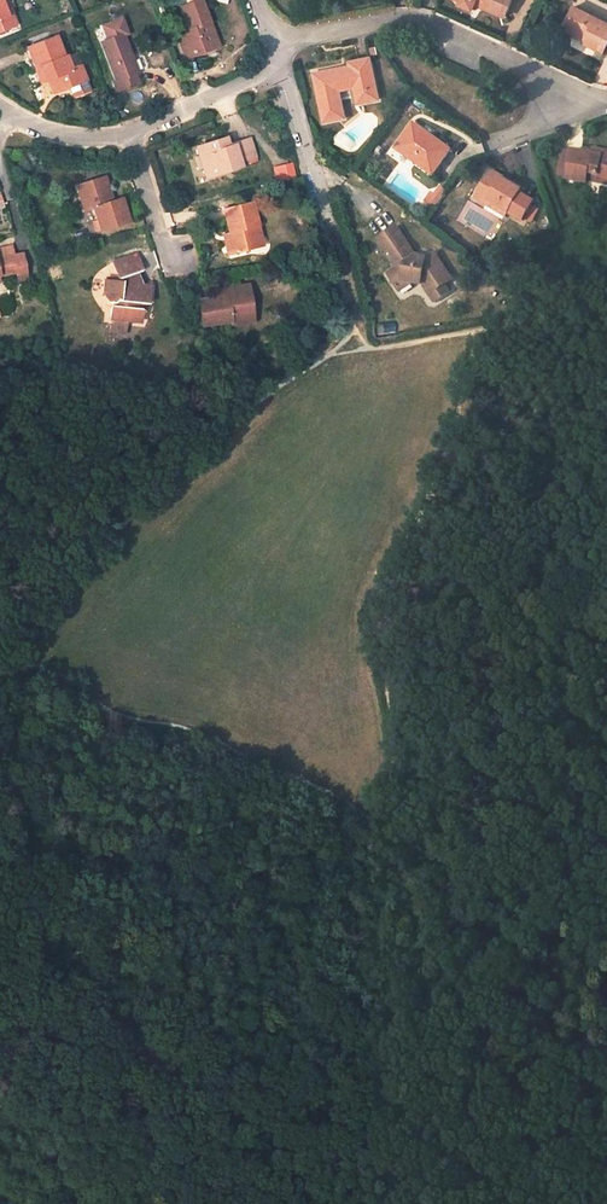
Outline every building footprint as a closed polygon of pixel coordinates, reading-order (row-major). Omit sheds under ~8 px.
[(4,0),(0,0),(0,2),(10,26),(14,25),(4,0)] [(202,0),(198,0),(182,6),(190,28),(187,30),(189,34),(179,38),(186,59),(196,55),(194,50),(215,42),(208,24),(210,23),(202,0)] [(458,4),(471,10),(475,0),(460,0),(458,4)] [(512,0),(482,0),(483,1),(481,7),(504,18),(512,0)] [(10,26),(0,2),(0,30),(10,26)] [(574,8),(565,26),(586,37),(584,41),(583,44),(603,54),(606,45),(606,25),(574,8)] [(102,42),(120,89),(140,81),(136,73),(138,72),(123,34),(127,33),(121,18),(103,25),(108,39),(102,42)] [(100,26),(94,28),(99,41),(105,38),(100,26)] [(562,30),(584,41),(586,37),(565,26),(562,30)] [(63,56),(55,35),(27,47),(40,83),(47,80),(59,75),(64,88),(85,80),(79,65),(71,68),(67,55),(63,56)] [(217,47),(215,42),(194,50),(196,55),(217,47)] [(378,99),(370,59),(349,64),(350,71),(340,73),(339,68),(313,74),(323,121),(344,117),(338,91),(354,87),(357,104),(378,99)] [(52,93),(64,88),(59,75),(47,80),(52,93)] [(449,150),(413,124),(395,149),(432,175),(449,150)] [(255,158),(250,140),(227,147),(224,138),(197,146),(207,177),(228,170),(228,167),(255,158)] [(602,152),(601,158),(592,155),(571,151),(566,179),(585,183),(587,173),(596,174),(596,179),(606,181),(606,153),(602,152)] [(291,164),(277,167),(280,181),(294,178),(291,164)] [(508,214),(521,222),(532,203),(518,194),(520,191),(502,180),(502,179),(491,172),(475,199),(487,206),(489,202),(508,214)] [(596,179),(596,174),(587,173),(585,183),(606,188),(606,181),(596,179)] [(104,176),(77,185),(82,200),(87,199),(90,209),(94,207),(102,230),(130,221),(122,198),(113,201),(104,176)] [(430,196),(424,205),(432,211),(444,194),(439,191),(433,199),(430,196)] [(257,225),(251,202),(222,209),(228,233),(223,234),(229,254),(256,246),(250,227),(257,225)] [(489,202),(487,206),(506,218),(508,214),(489,202)] [(263,245),(257,225),(250,227),(256,246),(263,245)] [(395,227),(376,240),(395,269),(386,275),(392,284),(399,280),(409,282),(410,279),(418,281),(433,303),(447,293),(442,285),(450,280),(433,254),(425,259),(415,257),(395,227)] [(16,271),(19,282),(28,280),(22,253),(13,254),(0,257),(0,274),(16,271)] [(147,303),(149,286),(143,285),(131,283),(131,273),(137,271),(142,269),(136,254),(114,261),(119,278),(121,277),(122,282),(104,279),(103,295),(104,296),(106,300),(109,303),(112,305),(111,318),(140,320),(142,309),(139,308),(140,303),(147,303)] [(143,285),(137,271),(131,273),(131,283),(143,285)] [(392,284),(396,291),(409,282),(399,280),(392,284)] [(248,284),(241,285),(243,297),(250,296),(248,284)] [(217,297),(198,300),(202,325),(230,321),(231,324),(243,322),(243,316),(253,314),(250,296),(243,297),(241,285),(215,289),(217,297)]
